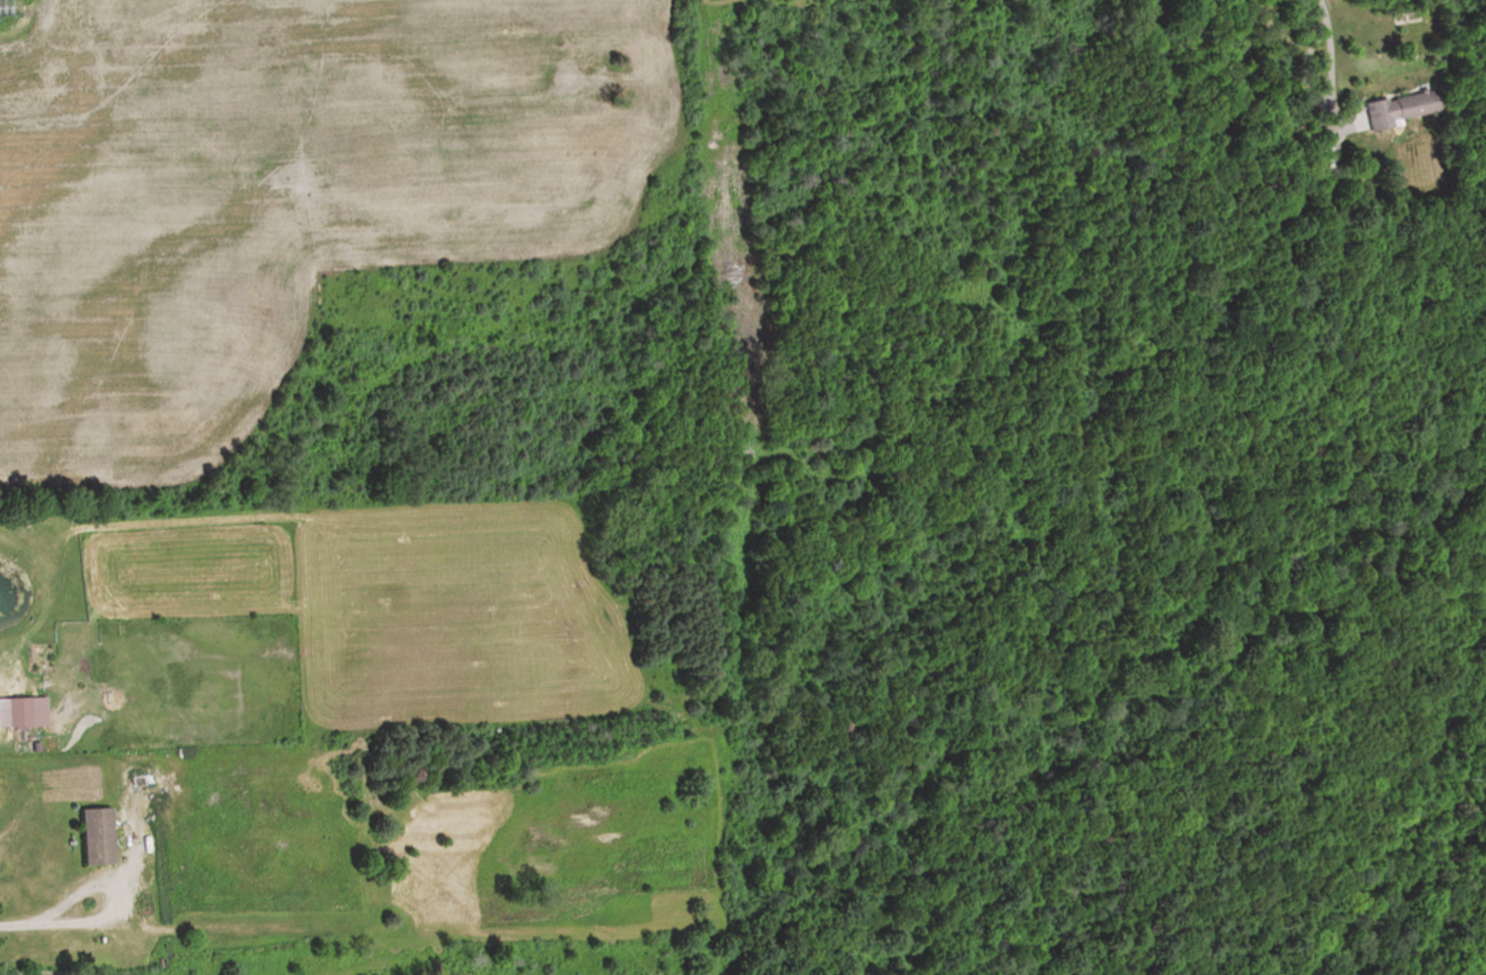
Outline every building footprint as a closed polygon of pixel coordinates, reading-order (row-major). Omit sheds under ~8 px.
[(1399,119),(1433,113),(1430,89),(1361,100),(1365,130),(1400,125),(1399,119)] [(44,698),(0,698),(0,729),(44,729),(44,698)] [(75,810),(79,867),(112,864),(108,808),(75,810)]
